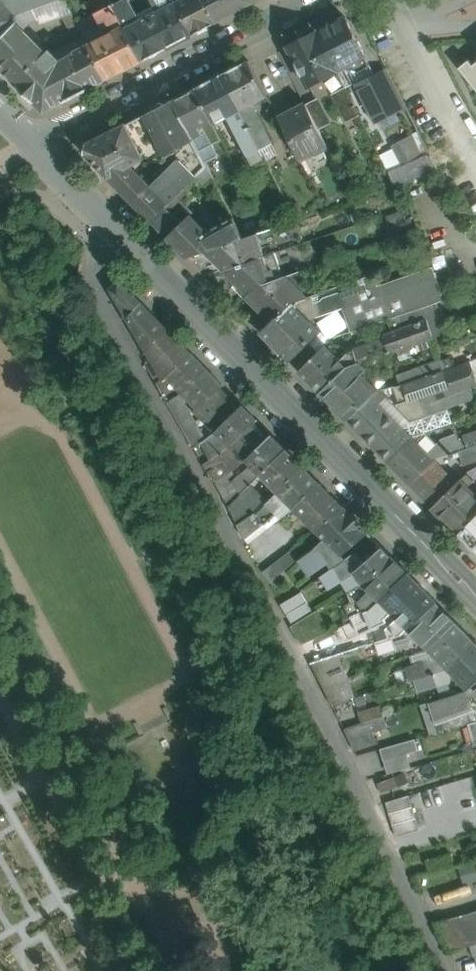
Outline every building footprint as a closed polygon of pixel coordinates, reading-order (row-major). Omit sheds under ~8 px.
[(15,18),(15,19),(20,14),(3,0),(0,0),(0,33),(15,18)] [(20,14),(21,14),(58,0),(3,0),(20,14)] [(111,0),(96,0),(101,10),(96,13),(99,18),(105,30),(112,26),(115,30),(124,26),(114,6),(111,0)] [(114,6),(124,26),(126,28),(139,21),(128,0),(127,0),(114,6)] [(174,0),(153,0),(159,11),(175,3),(175,2),(174,0)] [(175,3),(192,35),(216,23),(204,0),(180,0),(175,2),(175,3)] [(216,23),(255,2),(254,0),(204,0),(216,23)] [(159,11),(150,15),(167,48),(192,35),(175,3),(159,11)] [(167,48),(150,15),(139,21),(126,28),(143,61),(167,48)] [(346,17),(317,31),(338,71),(348,66),(352,74),(370,65),(346,17)] [(62,59),(48,46),(45,49),(15,19),(15,18),(0,33),(0,67),(18,85),(62,59)] [(112,26),(105,30),(99,18),(80,27),(83,33),(89,44),(107,79),(121,72),(121,73),(142,62),(142,61),(143,61),(126,28),(124,26),(115,30),(112,26)] [(77,21),(69,25),(75,37),(83,33),(80,27),(77,21)] [(317,31),(288,47),(308,86),(338,71),(317,31)] [(62,59),(18,85),(17,85),(34,102),(35,102),(43,111),(46,111),(64,101),(65,102),(93,88),(92,87),(107,79),(89,44),(73,51),(74,53),(62,59)] [(267,96),(249,60),(222,74),(240,110),(251,104),(267,96)] [(469,60),(459,68),(475,89),(475,63),(473,65),(469,60)] [(222,74),(195,88),(214,124),(231,114),(240,110),(222,74)] [(391,76),(379,81),(377,76),(359,85),(376,121),(406,106),(391,76)] [(346,87),(335,93),(349,121),(360,115),(346,87)] [(195,88),(173,100),(195,142),(206,163),(219,156),(213,144),(222,140),(214,124),(195,88)] [(329,119),(319,98),(307,104),(318,125),(329,119)] [(173,100),(164,104),(164,103),(160,102),(153,105),(152,110),(144,115),(165,157),(194,143),(195,142),(173,100)] [(268,133),(255,107),(253,108),(251,104),(240,110),(255,140),(268,133)] [(307,104),(279,118),(300,159),(328,145),(307,104)] [(255,140),(240,110),(231,114),(233,118),(231,119),(249,155),(252,153),(260,149),(255,140)] [(126,124),(90,142),(89,142),(86,143),(85,154),(87,156),(87,155),(108,176),(107,176),(108,177),(109,177),(130,166),(143,159),(144,161),(159,160),(167,169),(170,166),(165,157),(144,115),(126,124)] [(268,133),(255,140),(260,149),(273,142),(268,133)] [(194,143),(165,157),(170,166),(172,164),(190,182),(197,176),(207,166),(206,163),(195,142),(194,143)] [(273,142),(260,149),(265,158),(267,163),(280,157),(273,142)] [(260,149),(252,153),(256,162),(265,158),(260,149)] [(167,169),(150,187),(133,170),(130,166),(109,177),(152,220),(177,196),(190,182),(172,164),(170,166),(167,169)] [(207,166),(197,176),(204,182),(212,175),(207,166)] [(177,196),(152,220),(168,238),(191,215),(193,212),(177,196)] [(212,221),(205,214),(198,221),(207,231),(214,227),(210,222),(212,221)] [(191,215),(168,238),(187,257),(203,251),(244,237),(234,217),(214,227),(207,231),(198,221),(191,215)] [(203,251),(222,270),(264,256),(256,233),(244,237),(203,251)] [(246,294),(256,285),(283,276),(275,252),(264,256),(222,270),(246,294)] [(292,302),(309,320),(344,308),(352,332),(402,315),(423,308),(437,303),(445,300),(434,267),(378,286),(374,274),(310,296),(292,302)] [(302,270),(283,276),(256,285),(246,294),(273,320),(292,302),(310,296),(302,270)] [(143,304),(119,280),(110,289),(127,318),(143,304)] [(273,320),(261,332),(290,362),(321,332),(309,320),(292,302),(273,320)] [(448,332),(437,303),(423,308),(433,337),(448,332)] [(168,330),(143,304),(127,318),(147,351),(168,330)] [(406,327),(383,335),(385,340),(390,353),(434,338),(433,337),(423,308),(402,315),(406,327)] [(191,353),(168,330),(147,351),(164,380),(167,377),(167,376),(191,353)] [(385,340),(363,347),(368,361),(390,353),(385,340)] [(326,345),(299,371),(321,393),(348,367),(341,360),(326,345)] [(363,347),(348,352),(341,360),(348,367),(360,363),(368,361),(363,347)] [(191,353),(167,376),(167,377),(182,392),(207,368),(191,353)] [(475,382),(475,356),(467,359),(475,382)] [(442,361),(415,370),(418,379),(445,370),(442,361)] [(348,367),(321,393),(348,420),(372,396),(373,397),(378,391),(361,374),(366,369),(360,363),(348,367)] [(418,379),(395,387),(401,404),(396,405),(389,413),(401,425),(428,416),(423,404),(443,398),(472,388),(463,364),(445,370),(418,379)] [(207,368),(182,392),(198,408),(198,409),(219,387),(220,388),(223,384),(207,368)] [(182,392),(167,377),(164,380),(158,383),(165,398),(169,395),(172,399),(182,392)] [(219,387),(198,409),(198,408),(195,411),(201,418),(226,394),(220,388),(219,387)] [(198,408),(182,392),(172,399),(168,402),(179,421),(195,411),(198,408)] [(226,394),(201,418),(216,432),(240,408),(226,394)] [(372,396),(348,420),(361,434),(386,410),(373,397),(372,396)] [(443,398),(423,404),(428,416),(401,425),(413,438),(453,423),(447,407),(446,407),(443,398)] [(240,408),(216,432),(216,433),(223,440),(229,446),(253,423),(254,424),(258,420),(243,405),(240,408)] [(386,410),(361,434),(388,461),(413,438),(401,425),(389,413),(386,410)] [(195,411),(179,421),(183,429),(196,420),(201,418),(195,411)] [(196,420),(183,429),(194,447),(207,439),(196,420)] [(253,423),(229,446),(230,446),(244,461),(246,459),(268,438),(254,424),(253,423)] [(207,439),(194,447),(200,457),(211,449),(223,440),(216,433),(207,439)] [(268,438),(246,459),(252,466),(260,474),(286,449),(272,434),(268,438)] [(413,438),(388,461),(410,484),(435,460),(428,453),(413,438)] [(446,442),(443,439),(428,453),(435,460),(438,458),(456,452),(446,442)] [(216,458),(230,446),(229,446),(223,440),(211,449),(216,458)] [(460,451),(464,465),(475,461),(475,445),(460,451)] [(230,446),(216,458),(217,459),(226,475),(227,474),(232,470),(244,461),(230,446)] [(211,449),(200,457),(207,469),(215,464),(213,461),(217,459),(216,458),(211,449)] [(286,449),(260,474),(261,475),(277,491),(303,466),(286,449)] [(468,473),(452,456),(441,467),(457,483),(460,480),(468,473)] [(215,464),(207,469),(214,481),(215,481),(226,475),(217,459),(213,461),(215,464)] [(435,460),(410,484),(433,507),(457,483),(441,467),(435,460)] [(252,466),(237,478),(246,490),(251,485),(261,475),(260,474),(252,466)] [(303,466),(277,491),(294,508),(319,483),(303,466)] [(232,470),(227,474),(226,475),(215,481),(224,498),(234,491),(238,489),(233,482),(237,478),(232,470)] [(468,473),(460,480),(475,496),(475,479),(468,473)] [(246,490),(237,478),(233,482),(238,489),(242,494),(246,490)] [(460,480),(457,483),(433,507),(459,533),(470,522),(475,517),(475,496),(460,480)] [(319,483),(294,508),(316,530),(342,506),(319,483)] [(239,497),(229,507),(238,524),(248,518),(257,511),(266,503),(268,501),(258,491),(251,485),(246,490),(242,494),(239,497)] [(239,497),(234,491),(224,498),(229,507),(239,497)] [(268,501),(266,503),(274,516),(281,510),(285,514),(286,513),(287,514),(294,508),(277,491),(268,501)] [(266,503),(257,511),(248,518),(257,529),(274,516),(266,503)] [(342,506),(316,530),(327,542),(340,555),(341,556),(369,533),(342,506)] [(248,518),(238,524),(246,538),(257,529),(248,518)] [(340,555),(327,542),(316,549),(321,550),(329,562),(340,555)] [(376,553),(355,571),(355,573),(363,583),(392,557),(382,547),(376,552),(376,553)] [(316,549),(299,562),(310,577),(329,562),(321,550),(316,549)] [(392,557),(363,583),(348,592),(353,602),(346,605),(353,622),(354,622),(352,616),(370,608),(380,599),(408,573),(392,557)] [(299,562),(278,577),(288,592),(310,577),(299,562)] [(436,602),(408,573),(380,599),(408,628),(436,602)] [(303,588),(280,603),(290,619),(313,604),(303,588)] [(436,602),(408,628),(416,635),(429,649),(456,622),(436,602)] [(370,608),(352,616),(354,622),(358,632),(377,624),(370,608)] [(317,610),(291,626),(302,645),(330,632),(317,610)] [(429,649),(442,662),(448,669),(475,643),(475,642),(456,622),(429,649)] [(352,627),(304,648),(311,663),(312,664),(337,655),(359,648),(352,627)] [(402,634),(393,637),(397,650),(410,645),(412,639),(416,635),(408,628),(402,634)] [(393,637),(375,643),(380,656),(397,650),(393,637)] [(448,669),(453,674),(468,689),(473,685),(475,682),(475,643),(448,669)] [(337,655),(312,664),(323,686),(349,676),(337,655)] [(430,660),(420,663),(424,676),(433,673),(448,669),(442,662),(438,665),(430,660)] [(420,663),(406,668),(407,672),(410,680),(415,679),(424,676),(420,663)] [(448,669),(433,673),(437,687),(450,683),(451,680),(450,677),(453,674),(448,669)] [(437,687),(433,673),(424,676),(415,679),(418,692),(437,687)] [(349,676),(323,686),(332,704),(355,697),(349,676)] [(468,689),(466,690),(472,706),(475,704),(475,688),(473,685),(468,689)] [(466,690),(455,694),(460,710),(472,706),(466,690)] [(429,702),(435,720),(460,710),(455,694),(429,702)] [(472,706),(460,710),(435,720),(436,725),(427,728),(429,735),(460,726),(468,723),(466,717),(475,713),(475,704),(472,706)] [(381,705),(358,712),(362,723),(385,716),(381,705)] [(362,723),(361,723),(345,728),(345,730),(355,751),(378,743),(373,733),(388,728),(385,716),(362,723)] [(468,723),(460,726),(463,735),(471,731),(468,723)] [(382,771),(409,766),(404,740),(377,745),(382,771)] [(424,790),(402,797),(405,808),(428,801),(424,790)] [(435,924),(449,952),(470,946),(475,944),(475,912),(435,924)]
